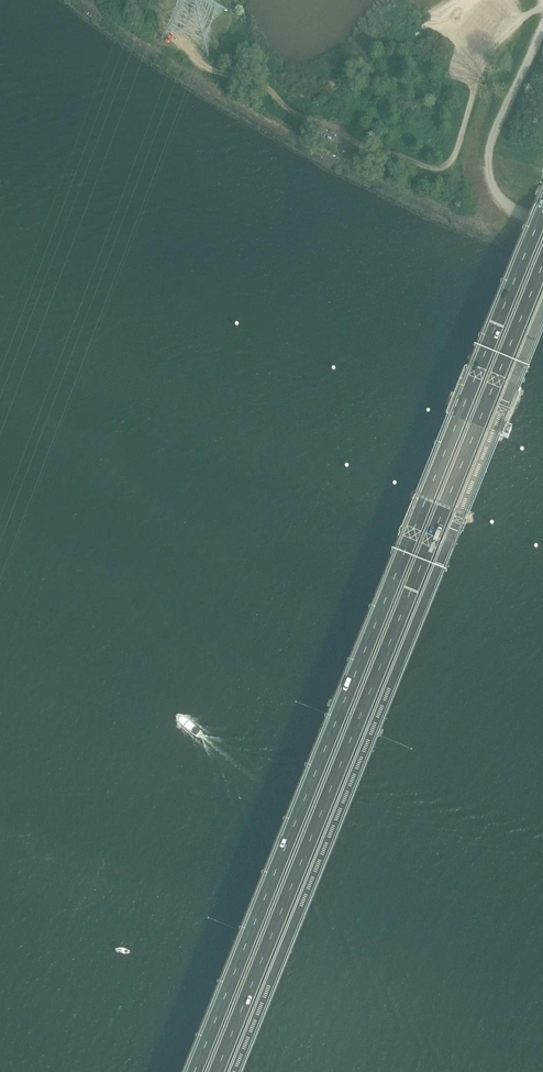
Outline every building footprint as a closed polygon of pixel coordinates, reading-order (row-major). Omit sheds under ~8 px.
[(501,441),(510,444),(516,430),(516,429),(509,426),(523,391),(468,369),(467,369),(466,369),(465,370),(446,416),(446,417),(446,418),(447,418),(447,419),(501,441)] [(412,501),(416,502),(469,524),(470,524),(472,524),(473,524),(474,523),(474,522),(475,520),(474,519),(474,518),(473,517),(472,517),(415,493),(414,493),(412,494),(411,494),(410,495),(410,497),(410,498),(410,499),(411,500),(412,501)]
